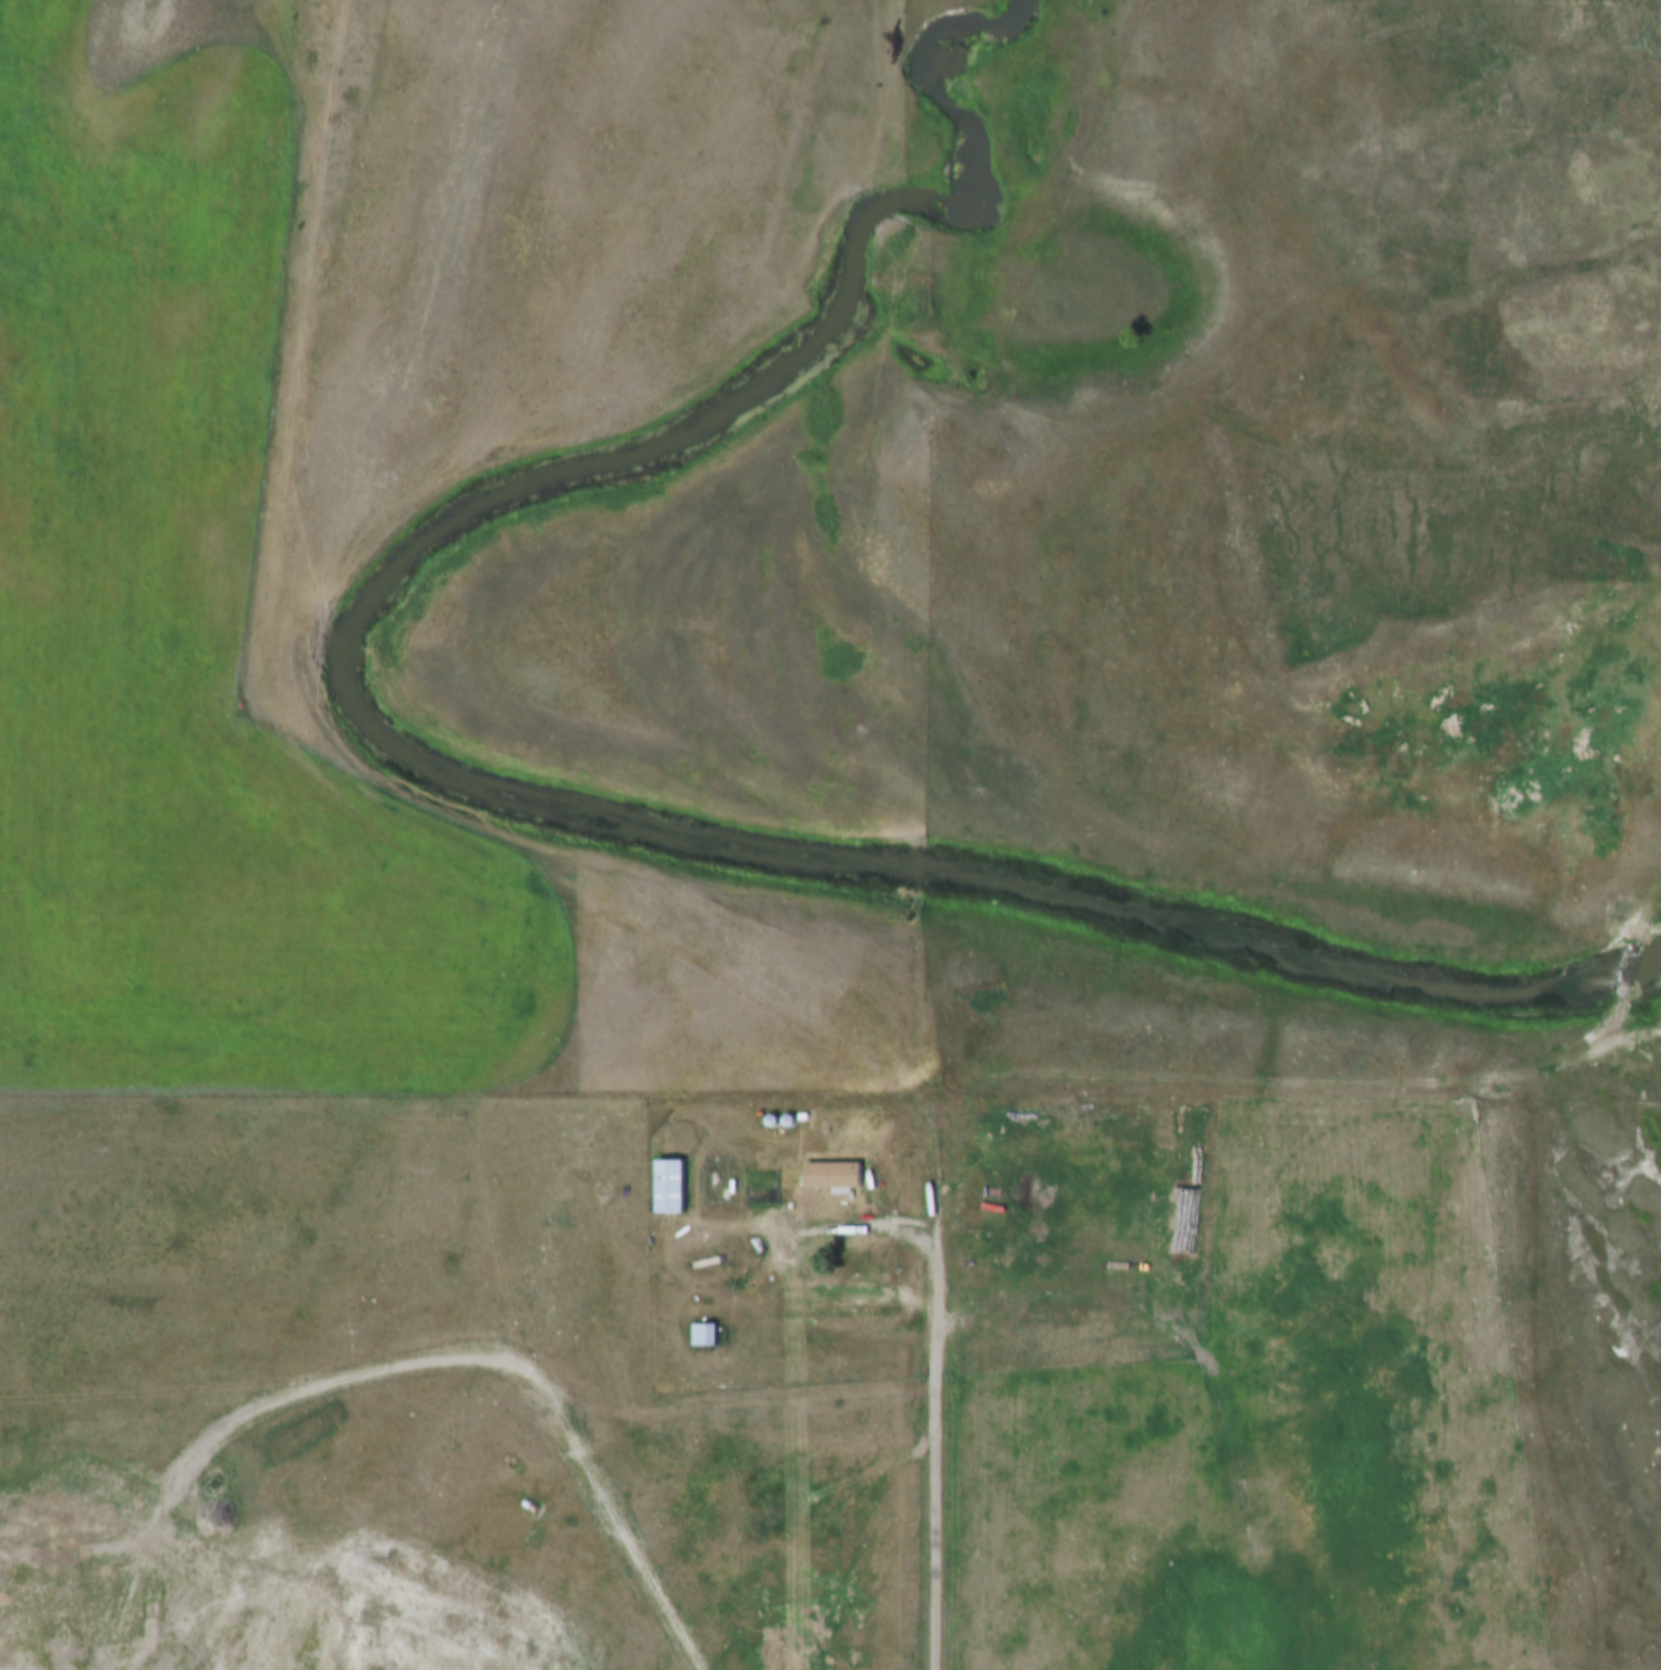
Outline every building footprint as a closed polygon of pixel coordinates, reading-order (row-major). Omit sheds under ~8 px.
[(762,1118),(763,1122),(766,1125),(771,1125),(774,1122),(775,1118),(774,1114),(771,1112),(766,1112),(763,1114),(762,1118)] [(778,1118),(779,1122),(783,1124),(787,1124),(790,1122),(791,1117),(790,1114),(787,1112),(783,1112),(779,1114),(778,1118)] [(654,1154),(681,1154),(682,1208),(655,1208),(654,1154)] [(686,1322),(711,1322),(712,1344),(686,1345),(686,1322)]
